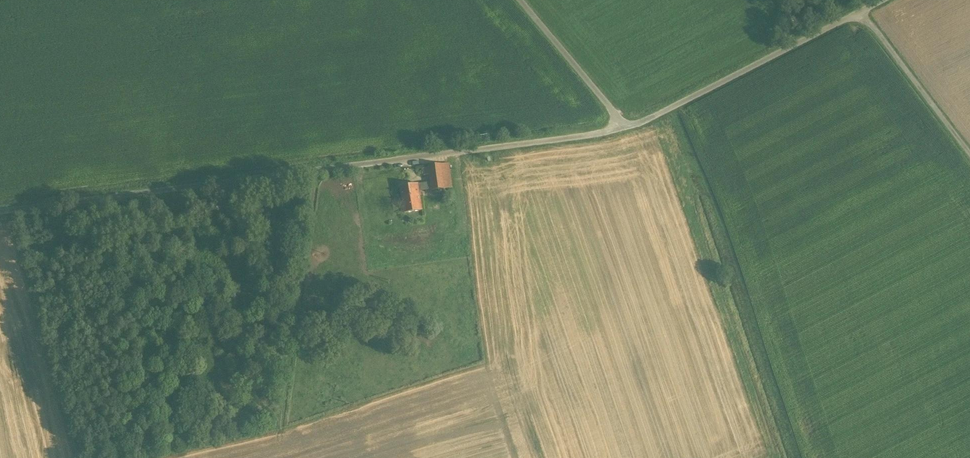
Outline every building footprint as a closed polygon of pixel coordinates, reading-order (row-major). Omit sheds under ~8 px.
[(429,167),(432,190),(452,188),(449,164),(429,167)] [(429,180),(421,181),(422,189),(431,187),(429,180)] [(422,210),(418,184),(401,187),(405,213),(422,210)]
